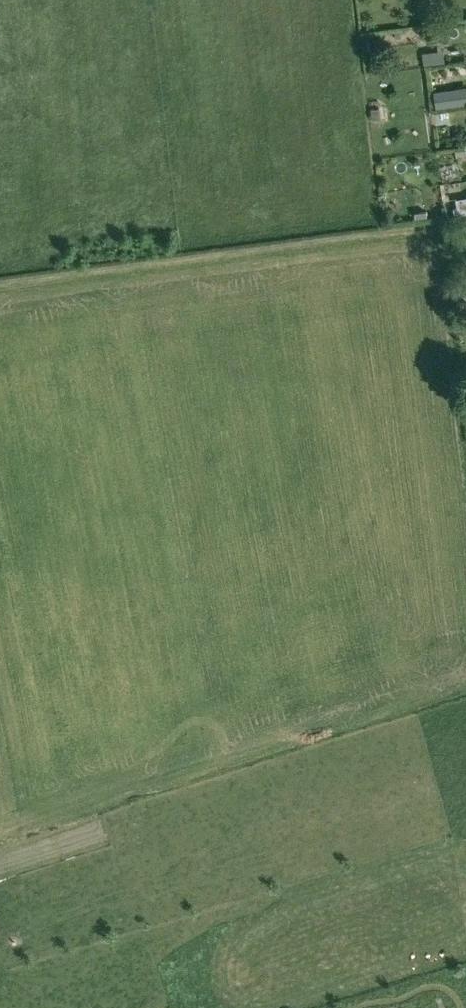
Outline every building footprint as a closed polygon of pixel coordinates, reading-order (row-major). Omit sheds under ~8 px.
[(434,64),(432,52),(422,53),(424,65),(434,64)] [(433,93),(436,110),(465,105),(465,88),(433,93)] [(452,195),(465,194),(464,179),(450,180),(452,195)]
